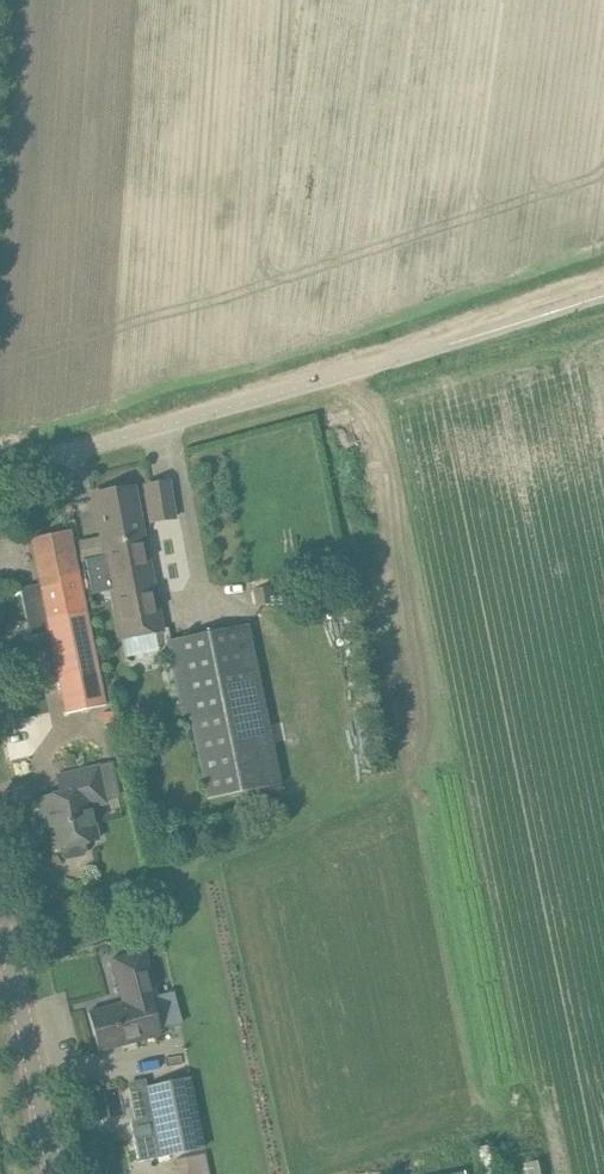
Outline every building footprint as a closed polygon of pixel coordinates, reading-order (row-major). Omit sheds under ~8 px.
[(173,519),(169,483),(145,486),(150,522),(173,519)] [(108,565),(149,559),(134,488),(93,494),(106,555),(108,565)] [(70,530),(32,538),(42,589),(61,585),(64,596),(83,593),(83,592),(82,592),(70,530)] [(106,555),(85,559),(92,593),(113,589),(124,638),(164,630),(149,559),(108,565),(106,555)] [(42,590),(40,590),(43,608),(45,617),(45,616),(47,616),(48,619),(60,684),(81,679),(86,708),(107,704),(87,610),(83,593),(64,596),(61,585),(42,589),(42,590)] [(270,586),(253,589),(256,604),(273,602),(270,586)] [(30,611),(25,612),(27,622),(36,620),(36,619),(37,619),(39,619),(37,610),(30,611)] [(248,624),(168,641),(184,720),(189,719),(206,799),(274,785),(280,784),(248,624)] [(52,815),(46,817),(53,850),(60,848),(61,849),(62,856),(64,857),(66,859),(83,855),(86,851),(84,843),(91,841),(91,840),(97,838),(87,790),(103,787),(99,767),(57,776),(61,794),(48,797),(52,815)] [(152,931),(136,935),(140,947),(155,943),(152,931)] [(111,960),(122,1003),(89,1012),(99,1052),(161,1036),(159,1030),(179,1024),(171,992),(157,995),(145,950),(111,960)] [(172,1080),(145,1086),(160,1158),(186,1152),(204,1149),(189,1077),(172,1080)] [(176,1160),(178,1173),(208,1173),(204,1154),(187,1158),(176,1160)]
